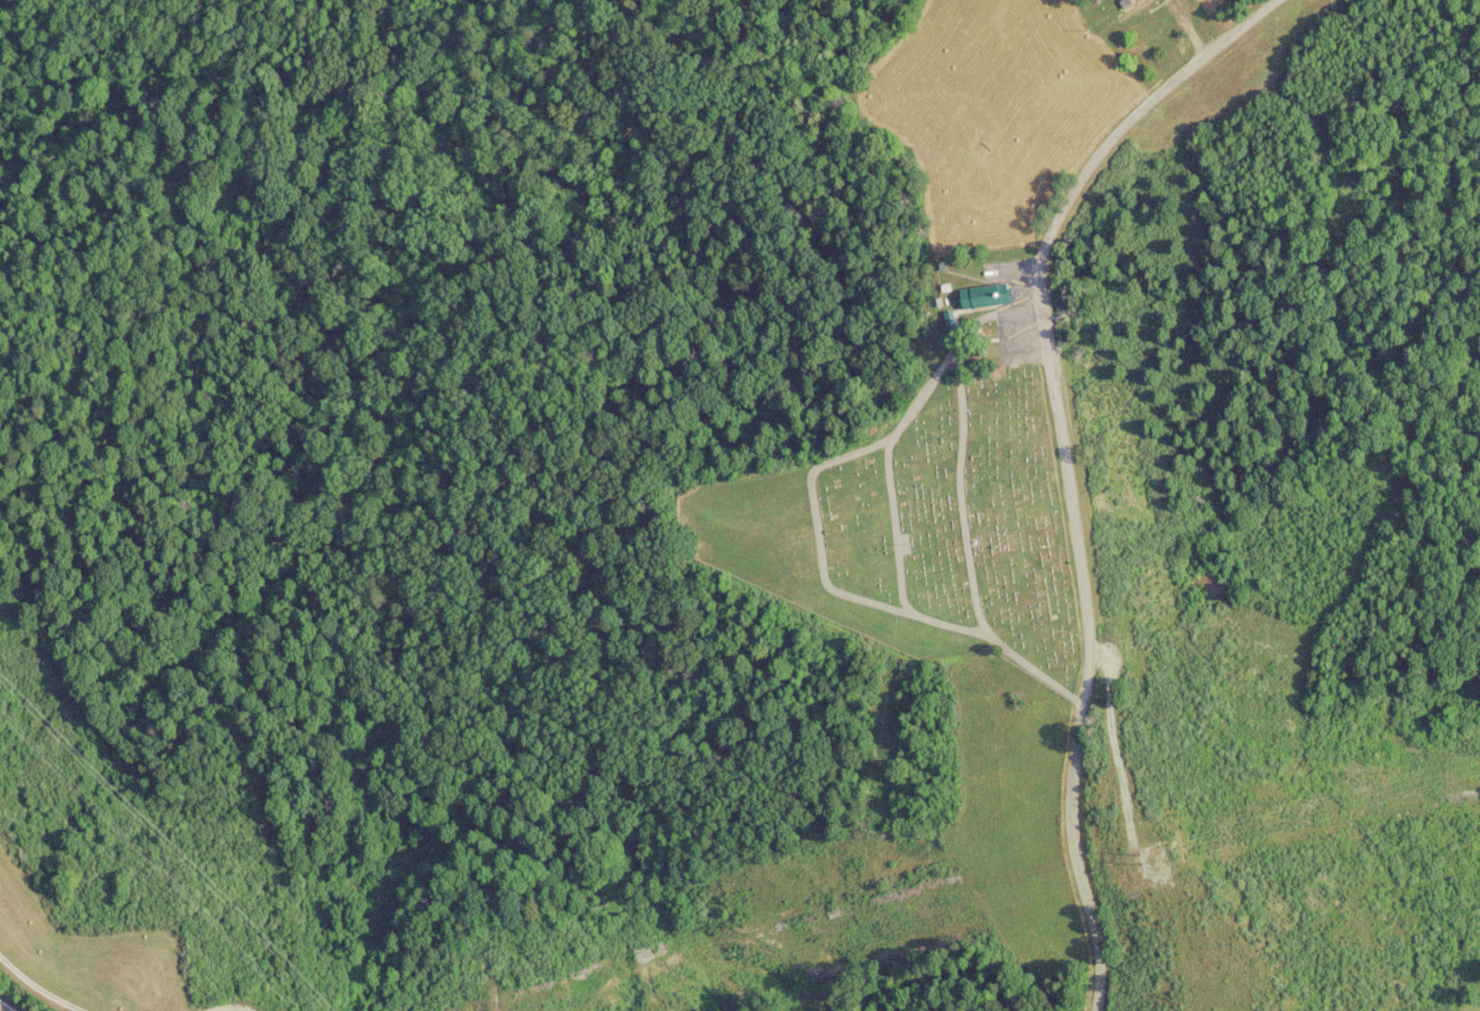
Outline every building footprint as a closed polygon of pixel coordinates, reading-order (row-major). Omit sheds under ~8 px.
[(962,311),(1011,304),(1008,284),(959,291),(962,311)]
